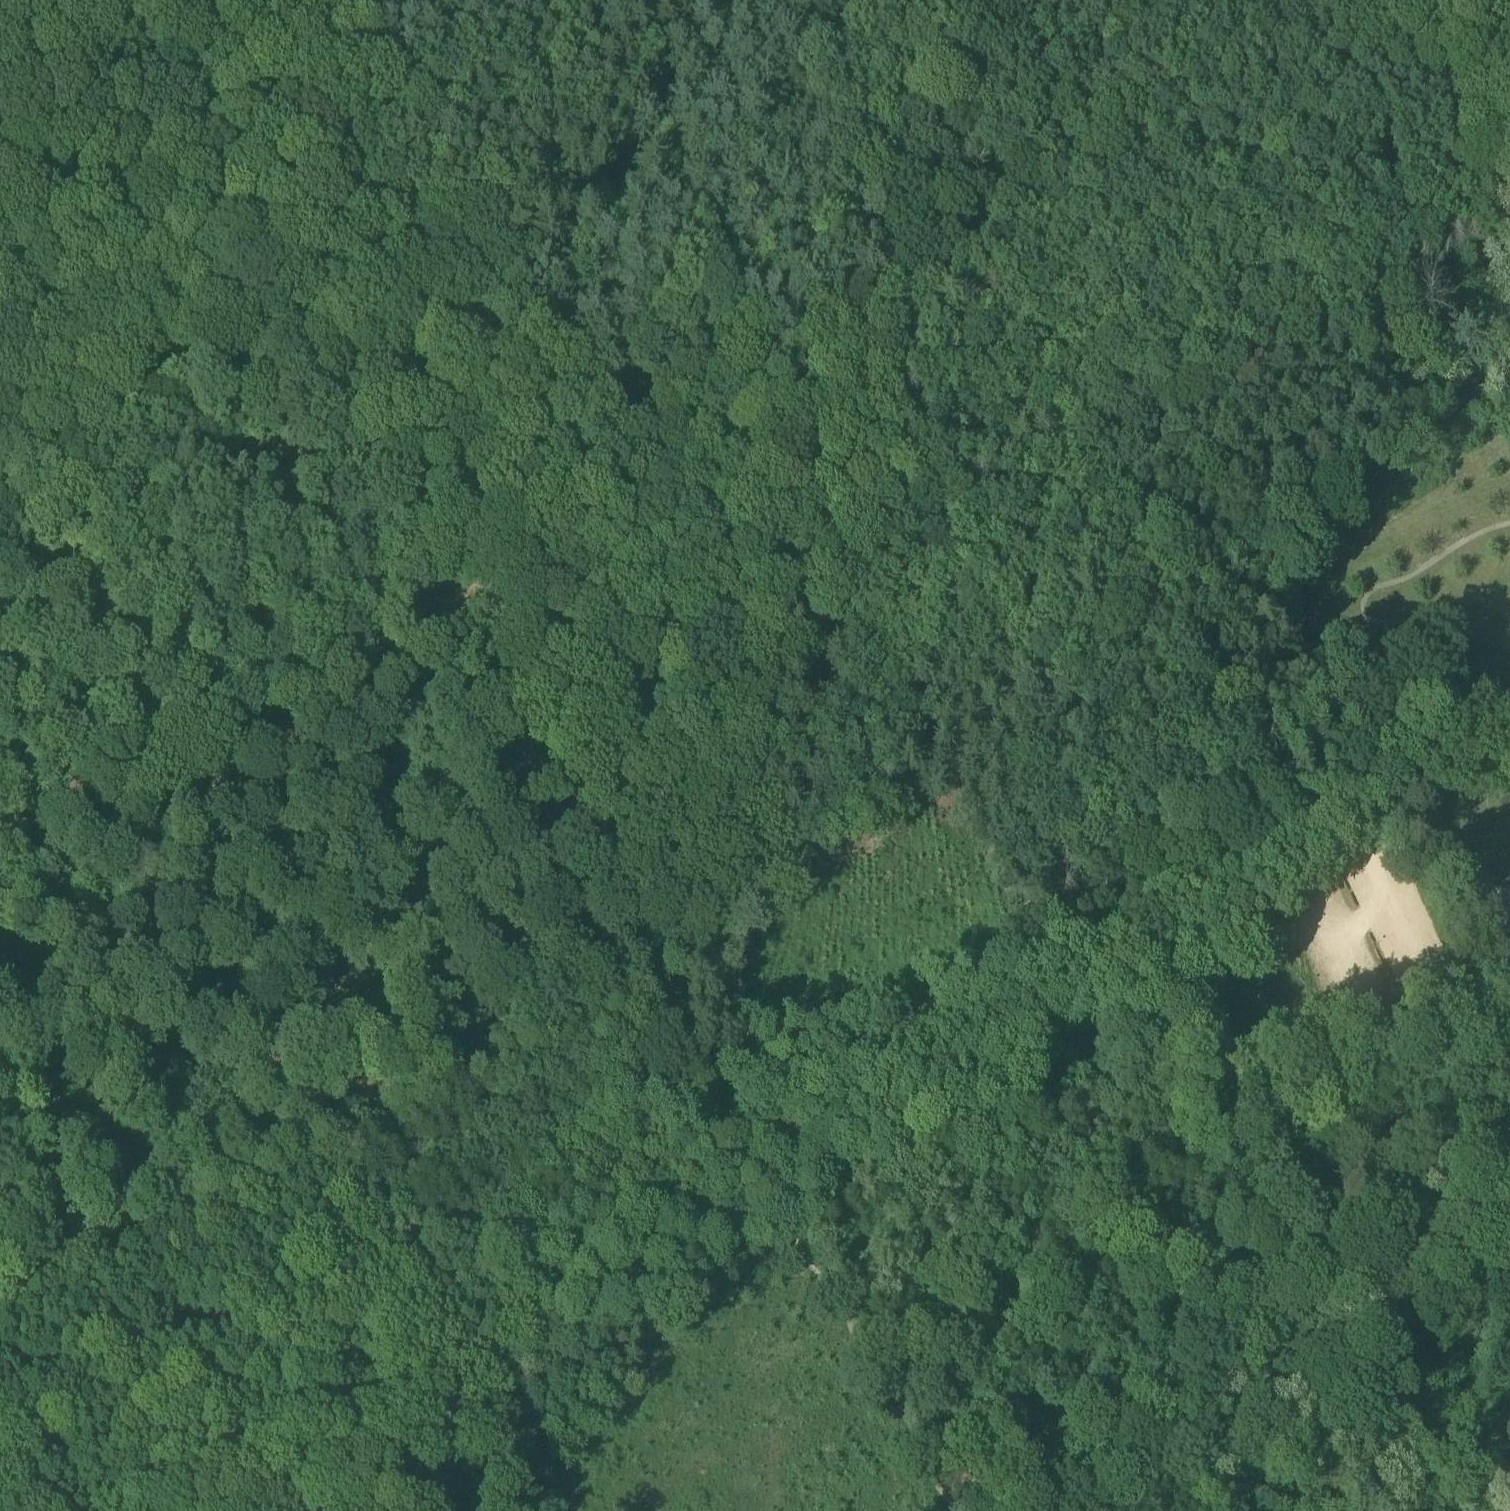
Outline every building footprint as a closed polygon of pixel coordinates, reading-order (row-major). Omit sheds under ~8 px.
[(951,1460),(959,1477),(980,1467),(971,1450),(951,1460)]
